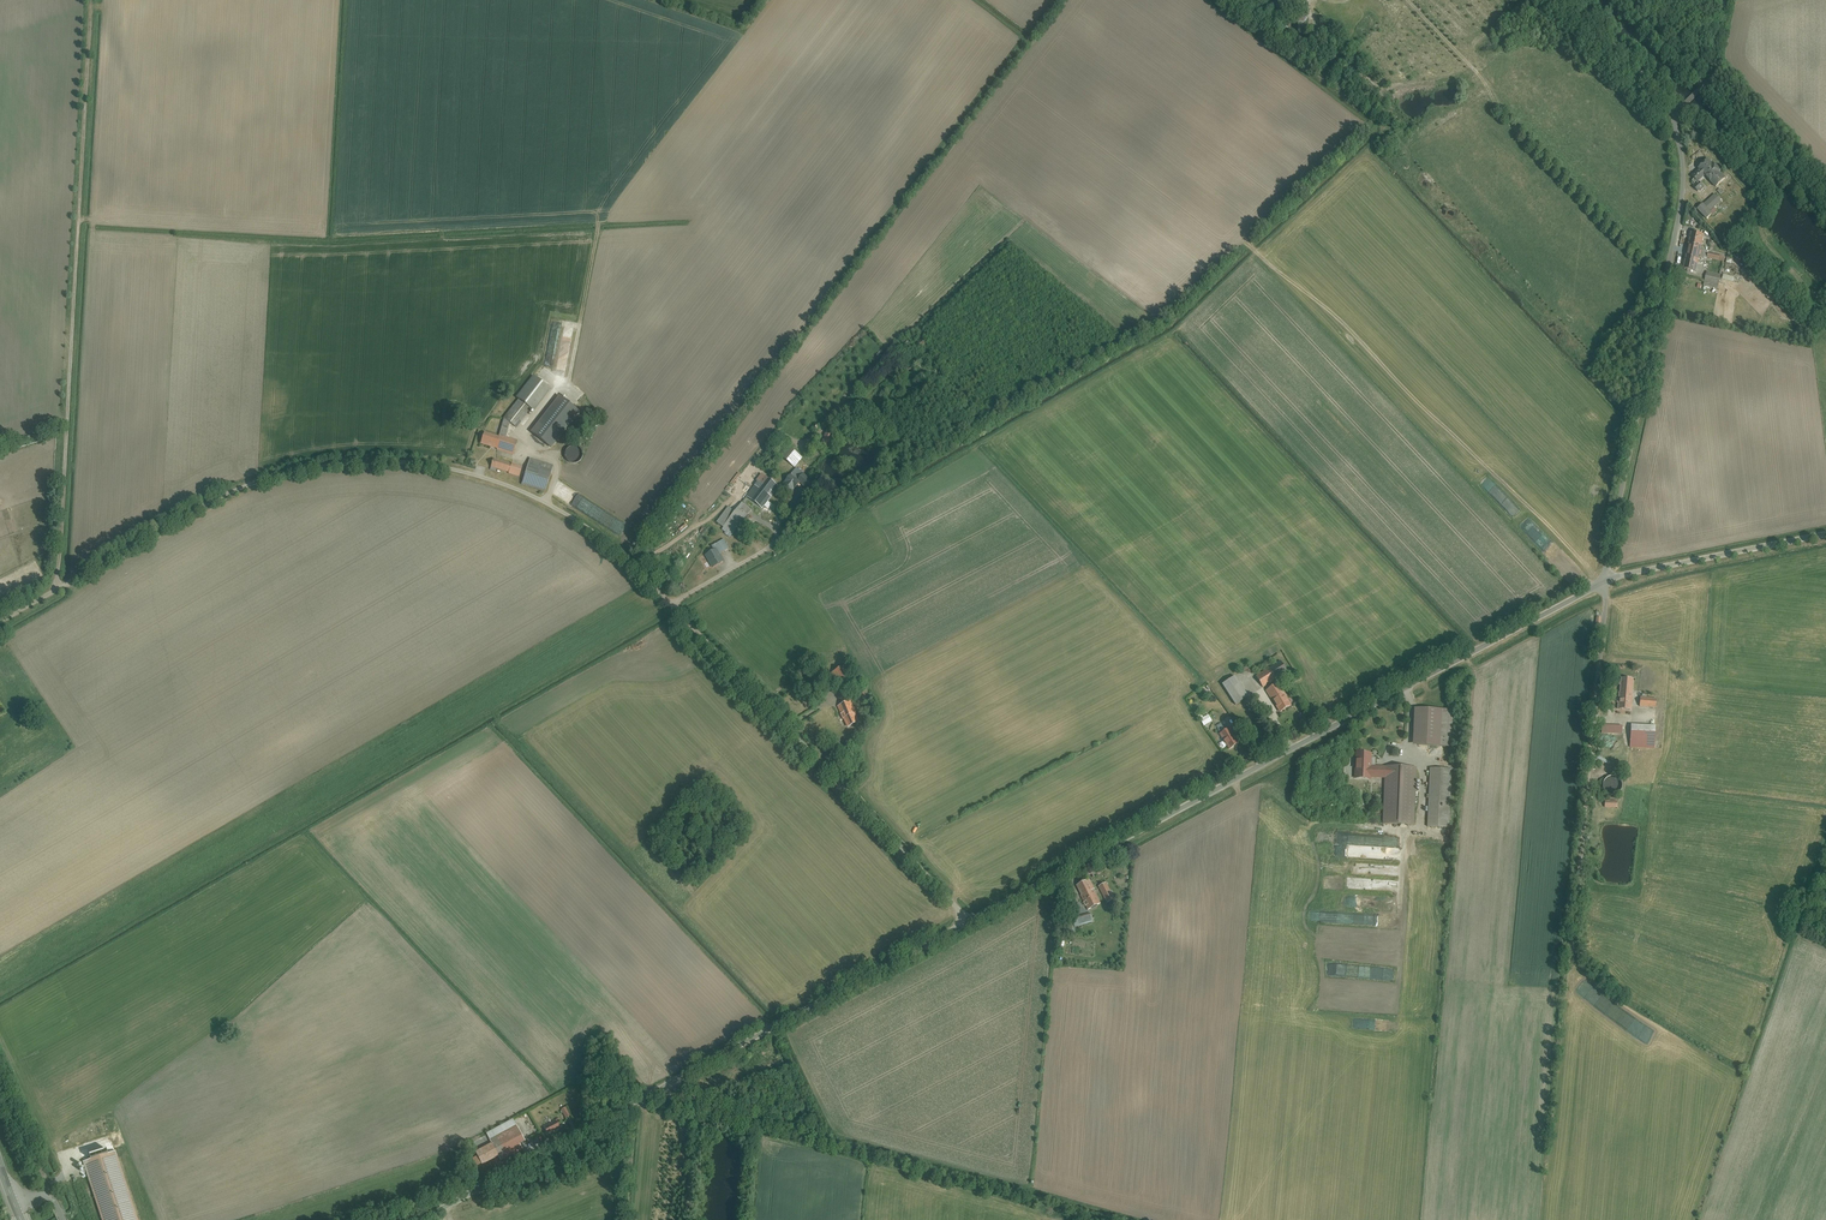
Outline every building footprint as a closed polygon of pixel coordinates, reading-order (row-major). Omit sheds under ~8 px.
[(1292,7),(1285,16),(1298,27),(1305,19),(1292,7)] [(1727,179),(1708,159),(1688,178),(1695,185),(1702,178),(1714,191),(1727,179)] [(1710,215),(1708,213),(1720,203),(1714,196),(1702,206),(1701,205),(1695,211),(1704,221),(1710,215)] [(1681,272),(1695,274),(1703,237),(1689,234),(1681,272)] [(1705,273),(1702,286),(1717,289),(1719,277),(1705,273)] [(530,409),(528,408),(545,385),(531,374),(510,401),(514,404),(503,419),(515,428),(512,433),(537,451),(545,440),(521,422),(530,409)] [(498,421),(495,436),(485,434),(483,445),(516,452),(518,441),(503,438),(506,423),(498,421)] [(581,455),(582,454),(581,452),(581,450),(580,449),(579,448),(578,447),(577,446),(575,446),(573,446),(572,446),(571,447),(569,447),(568,448),(567,449),(567,451),(566,452),(566,454),(567,456),(568,458),(569,459),(571,461),(573,461),(574,461),(576,461),(577,461),(578,460),(580,459),(581,457),(581,456),(581,455)] [(802,457),(793,451),(788,459),(796,465),(802,457)] [(548,464),(527,457),(519,484),(540,490),(548,464)] [(519,475),(522,467),(494,459),(492,467),(519,475)] [(807,488),(812,480),(794,467),(788,474),(786,472),(778,484),(788,490),(795,480),(807,488)] [(777,484),(759,471),(743,494),(761,507),(777,484)] [(718,519),(720,520),(737,532),(753,510),(743,502),(736,512),(728,506),(718,519)] [(710,546),(703,551),(710,564),(720,558),(716,551),(726,545),(721,537),(709,544),(710,546)] [(1259,666),(1255,658),(1241,665),(1246,674),(1259,666)] [(1258,677),(1263,685),(1286,670),(1280,662),(1258,677)] [(843,664),(830,669),(834,679),(847,673),(843,664)] [(1235,673),(1223,681),(1237,704),(1250,696),(1235,673)] [(1618,680),(1615,710),(1629,711),(1632,681),(1618,680)] [(1277,681),(1266,688),(1278,709),(1289,703),(1277,681)] [(862,684),(857,686),(859,694),(865,692),(862,684)] [(1638,698),(1638,708),(1654,709),(1655,699),(1638,698)] [(857,721),(847,700),(836,705),(847,726),(857,721)] [(1412,710),(1410,746),(1450,748),(1452,712),(1412,710)] [(1208,718),(1204,712),(1198,716),(1202,722),(1208,718)] [(1601,725),(1601,734),(1621,734),(1621,725),(1601,725)] [(1230,727),(1221,734),(1231,747),(1240,741),(1230,727)] [(1654,727),(1629,727),(1629,747),(1653,748),(1654,727)] [(842,734),(838,728),(829,735),(833,741),(842,734)] [(1415,824),(1417,767),(1372,765),(1372,751),(1357,750),(1356,780),(1372,780),(1372,777),(1386,777),(1385,823),(1415,824)] [(1452,768),(1432,768),(1430,826),(1450,827),(1452,768)] [(1608,777),(1602,781),(1601,788),(1604,793),(1611,795),(1616,793),(1620,789),(1619,782),(1614,777),(1608,777)] [(1088,878),(1075,884),(1085,908),(1098,902),(1088,878)] [(1104,882),(1099,884),(1106,901),(1112,898),(1104,882)] [(1088,912),(1072,916),(1073,924),(1090,920),(1088,912)] [(566,1107),(561,1110),(566,1118),(571,1115),(566,1107)] [(513,1126),(508,1118),(481,1134),(488,1146),(477,1152),(483,1162),(497,1154),(501,1161),(523,1148),(520,1142),(526,1139),(517,1124),(513,1126)] [(544,1128),(547,1134),(559,1127),(556,1121),(544,1128)] [(115,1145),(81,1156),(101,1219),(139,1219),(115,1145)]
